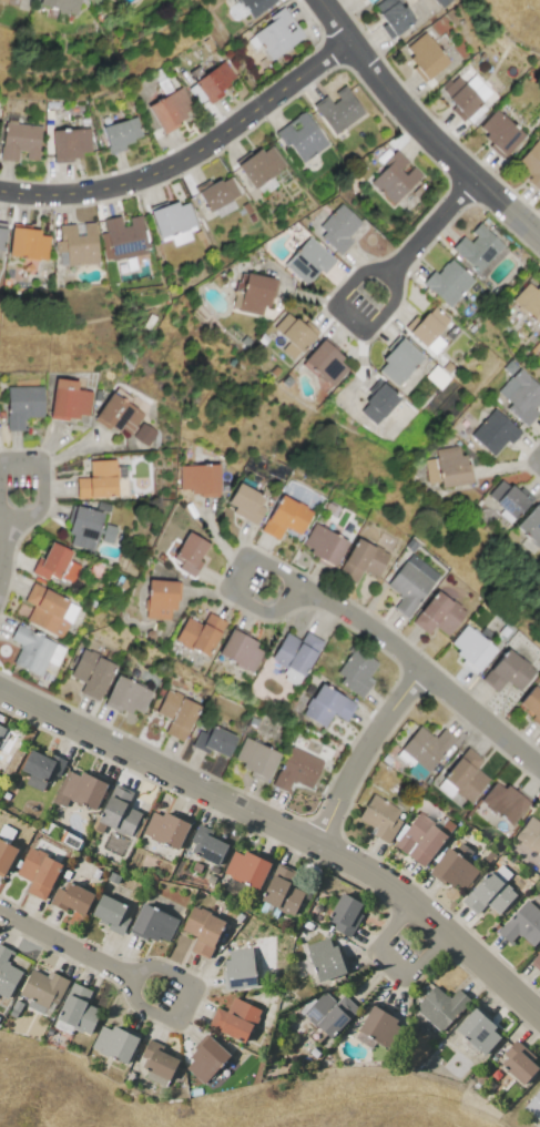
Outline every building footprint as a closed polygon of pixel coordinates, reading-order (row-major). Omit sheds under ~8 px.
[(38,4),(75,16),(80,0),(39,0),(38,4)] [(251,19),(275,1),(274,0),(236,0),(251,19)] [(414,22),(398,0),(382,0),(373,7),(394,37),(414,22)] [(253,33),(269,60),(303,38),(284,7),(267,17),(271,22),(253,33)] [(403,51),(428,80),(448,61),(422,32),(403,51)] [(222,95),(218,90),(235,79),(224,62),(194,83),(208,104),(222,95)] [(481,102),(456,77),(440,92),(466,118),(481,102)] [(161,132),(194,114),(180,88),(146,105),(161,132)] [(333,135),(364,114),(346,88),(328,100),(325,95),(312,105),(333,135)] [(505,155),(523,135),(495,109),(476,130),(505,155)] [(327,145),(304,111),(276,130),(299,164),(327,145)] [(125,150),(123,143),(141,138),(135,116),(101,126),(109,154),(125,150)] [(0,160),(20,162),(20,159),(37,161),(41,126),(3,122),(0,160)] [(51,162),(81,161),(80,153),(90,152),(90,129),(51,130),(51,162)] [(536,140),(513,165),(539,190),(539,143),(536,140)] [(236,166),(253,190),(285,167),(268,143),(236,166)] [(421,176),(412,166),(404,174),(399,170),(407,162),(397,152),(368,180),(391,204),(421,176)] [(196,192),(206,213),(240,196),(228,175),(196,192)] [(192,240),(189,231),(196,229),(187,203),(177,206),(176,202),(149,211),(160,242),(171,238),(173,246),(192,240)] [(351,241),(346,236),(359,222),(339,203),(315,230),(339,253),(351,241)] [(110,260),(146,253),(141,215),(123,219),(123,215),(103,219),(110,260)] [(98,264),(94,223),(58,225),(59,242),(54,242),(55,254),(62,253),(63,266),(98,264)] [(479,273),(502,244),(478,223),(467,236),(463,233),(450,250),(479,273)] [(8,257),(47,260),(48,236),(39,235),(39,229),(10,226),(8,257)] [(333,260),(308,237),(283,264),(306,287),(333,260)] [(450,307),(473,280),(448,260),(437,274),(432,271),(421,284),(450,307)] [(266,316),(274,278),(242,272),(238,290),(234,288),(231,309),(266,316)] [(539,327),(539,326),(539,285),(539,284),(534,290),(527,283),(510,301),(539,327)] [(449,321),(432,305),(407,333),(425,348),(430,343),(436,348),(439,345),(432,338),(449,321)] [(272,328),(287,342),(281,349),(292,361),(316,334),(289,309),(272,328)] [(332,387),(347,369),(338,361),(344,355),(323,337),(302,362),(332,387)] [(422,357),(401,338),(375,368),(396,386),(422,357)] [(538,413),(533,408),(539,401),(539,388),(518,368),(496,392),(509,404),(505,408),(524,427),(538,413)] [(50,417),(88,420),(91,390),(80,389),(80,380),(52,378),(50,417)] [(357,409),(375,425),(399,398),(381,383),(357,409)] [(42,386),(6,387),(7,431),(24,430),(24,418),(43,417),(42,386)] [(119,433),(121,429),(130,435),(143,413),(124,402),(128,396),(113,387),(94,417),(119,433)] [(492,457),(507,441),(510,444),(520,433),(493,408),(469,435),(492,457)] [(132,437),(146,446),(155,431),(141,423),(132,437)] [(434,450),(440,488),(471,483),(467,456),(459,457),(457,446),(434,450)] [(116,496),(115,459),(89,460),(90,477),(75,478),(77,497),(116,496)] [(179,490),(189,489),(190,497),(217,496),(217,465),(177,465),(179,490)] [(520,487),(516,493),(501,479),(487,496),(502,510),(498,514),(509,524),(532,498),(520,487)] [(223,507),(254,524),(267,499),(237,483),(223,507)] [(312,511),(277,495),(261,530),(278,538),(283,527),(299,535),(312,511)] [(534,505),(516,526),(539,549),(539,510),(534,505)] [(69,547),(94,551),(101,511),(73,506),(68,535),(71,536),(69,547)] [(347,540),(312,524),(302,545),(310,549),(307,556),(334,568),(347,540)] [(193,577),(202,561),(197,559),(207,544),(187,531),(170,562),(193,577)] [(361,570),(376,578),(388,555),(356,537),(337,573),(355,582),(361,570)] [(71,551),(49,541),(39,567),(34,565),(30,575),(47,581),(50,575),(72,583),(79,566),(68,560),(71,551)] [(438,576),(409,554),(385,585),(400,597),(393,607),(406,618),(438,576)] [(145,619),(169,620),(170,609),(176,610),(177,581),(146,580),(145,619)] [(26,621),(62,639),(78,605),(31,583),(23,601),(32,606),(26,621)] [(447,637),(466,612),(436,590),(411,622),(427,634),(434,627),(447,637)] [(225,621),(207,612),(202,625),(185,617),(174,641),(207,657),(225,621)] [(447,646),(477,671),(496,649),(466,623),(447,646)] [(65,647),(16,626),(9,640),(20,644),(12,664),(41,676),(47,662),(57,667),(65,647)] [(216,654),(252,672),(265,647),(231,628),(216,654)] [(300,640),(284,632),(271,661),(286,668),(281,679),(298,688),(320,640),(304,632),(300,640)] [(373,681),(368,678),(377,662),(353,648),(334,679),(364,697),(373,681)] [(498,691),(505,681),(519,691),(534,670),(505,648),(482,680),(498,691)] [(69,678),(82,683),(79,693),(98,701),(114,662),(81,649),(69,678)] [(142,714),(152,690),(115,674),(103,702),(131,713),(132,710),(142,714)] [(355,703),(318,684),(302,715),(324,727),(330,714),(345,721),(355,703)] [(539,725),(539,692),(531,686),(516,708),(539,725)] [(155,713),(169,720),(163,733),(182,742),(198,704),(165,690),(155,713)] [(204,740),(202,739),(198,748),(226,760),(236,737),(211,725),(204,740)] [(442,728),(435,739),(418,725),(399,750),(428,772),(456,739),(442,728)] [(235,760),(243,762),(241,772),(268,781),(278,750),(242,739),(235,760)] [(323,760),(288,745),(272,786),(289,794),(294,782),(310,789),(323,760)] [(476,769),(482,760),(467,748),(440,780),(469,803),(488,779),(476,769)] [(48,757),(28,750),(21,771),(28,773),(23,784),(42,791),(49,773),(58,776),(63,760),(49,754),(48,757)] [(67,799),(94,810),(106,781),(81,770),(79,775),(64,770),(51,802),(63,808),(67,799)] [(479,802),(511,826),(529,803),(497,779),(479,802)] [(96,823),(132,837),(142,813),(125,806),(131,793),(112,785),(96,823)] [(403,812),(370,794),(357,819),(373,826),(368,833),(386,843),(403,812)] [(176,850),(189,821),(163,810),(161,815),(151,811),(141,834),(176,850)] [(393,844),(421,867),(454,825),(445,819),(438,828),(418,812),(393,844)] [(529,815),(513,837),(539,856),(539,824),(529,815)] [(227,843),(195,828),(189,841),(196,845),(192,854),(216,866),(227,843)] [(0,839),(0,871),(4,873),(17,846),(0,839)] [(43,900),(61,863),(28,847),(14,874),(29,881),(24,892),(43,900)] [(271,860),(243,849),(242,854),(232,850),(222,873),(258,889),(271,860)] [(516,894),(502,882),(510,874),(497,862),(460,902),(475,915),(485,904),(497,915),(516,894)] [(258,901),(292,916),(303,891),(288,883),(294,872),(276,863),(258,901)] [(82,916),(92,894),(68,882),(60,898),(55,896),(52,903),(82,916)] [(328,917),(334,920),(329,930),(348,937),(363,903),(338,893),(328,917)] [(91,916),(108,922),(105,930),(120,934),(130,906),(98,895),(91,916)] [(517,934),(531,946),(539,937),(539,913),(524,898),(495,932),(508,944),(517,934)] [(167,942),(176,916),(140,904),(130,932),(156,941),(157,937),(167,942)] [(224,921),(192,905),(180,930),(194,936),(189,951),(206,958),(224,921)] [(304,944),(316,982),(344,973),(335,944),(330,945),(327,937),(304,944)] [(7,998),(21,971),(3,962),(9,951),(0,946),(0,995),(7,998)] [(226,989),(255,986),(252,947),(226,950),(227,960),(223,960),(226,989)] [(531,958),(539,967),(539,949),(531,958)] [(48,971),(45,975),(29,968),(18,995),(52,1009),(64,977),(48,971)] [(90,1035),(99,1008),(84,1004),(90,989),(69,982),(53,1028),(70,1033),(71,1028),(90,1035)] [(468,1001),(457,989),(448,998),(434,985),(411,1008),(438,1033),(468,1001)] [(302,1013),(328,1038),(356,1008),(342,995),(335,1003),(323,991),(302,1013)] [(206,1027),(246,1042),(258,1008),(231,997),(225,1011),(214,1006),(206,1027)] [(398,1021),(371,1004),(356,1029),(383,1046),(398,1021)] [(482,1055),(501,1034),(472,1008),(454,1028),(482,1055)] [(112,1024),(109,1029),(100,1025),(90,1048),(125,1064),(137,1035),(112,1024)] [(182,1065),(202,1084),(228,1056),(208,1037),(182,1065)] [(169,1079),(177,1059),(160,1052),(162,1046),(146,1038),(139,1057),(146,1059),(143,1068),(169,1079)] [(500,1067),(521,1086),(539,1065),(512,1040),(501,1053),(508,1058),(500,1067)] [(521,1108),(539,1123),(539,1086),(521,1108)]
